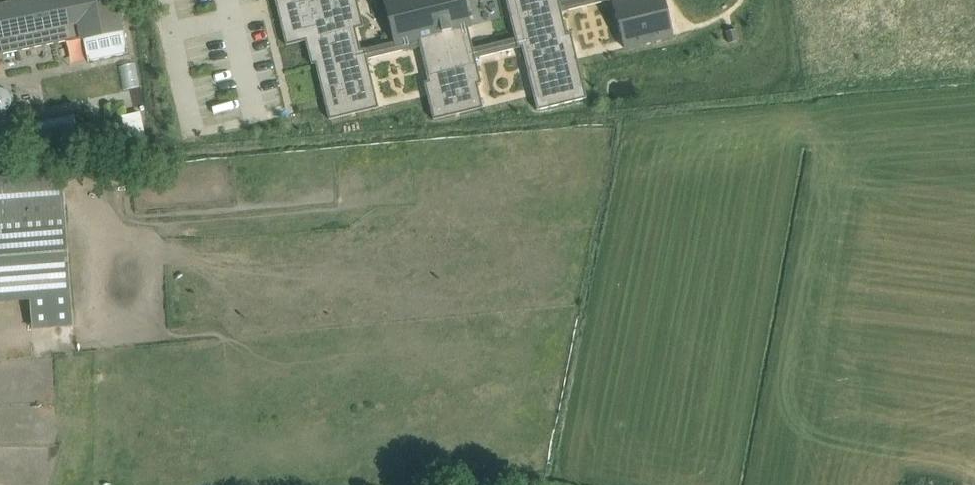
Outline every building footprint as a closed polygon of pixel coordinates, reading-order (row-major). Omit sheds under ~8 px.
[(123,29),(117,0),(0,0),(0,54),(123,29)] [(286,45),(306,40),(312,64),(316,63),(330,119),(379,107),(367,59),(420,46),(429,81),(424,82),(434,120),(483,108),(477,84),(482,83),(476,58),(522,47),(537,110),(587,98),(571,32),(567,33),(562,12),(608,0),(609,1),(612,0),(567,0),(559,2),(559,0),(506,0),(516,38),(473,48),(468,26),(472,25),(466,0),(384,0),(394,42),(365,49),(365,48),(361,49),(355,28),(364,26),(357,0),(275,0),(286,45)] [(624,48),(674,36),(665,0),(613,0),(624,48)] [(735,29),(726,31),(729,43),(738,40),(735,29)] [(29,299),(32,329),(73,326),(62,174),(0,179),(0,302),(29,299)]
